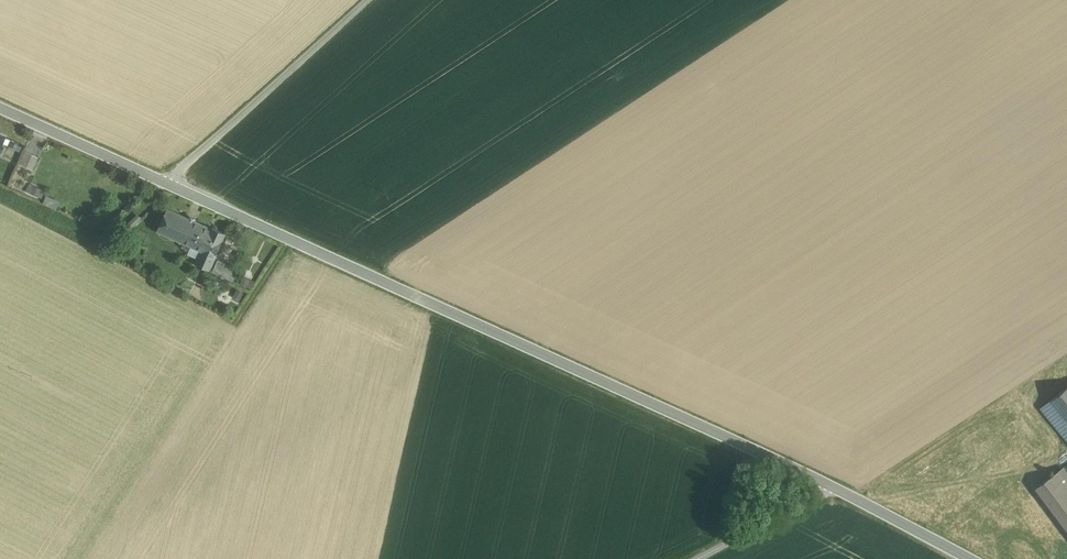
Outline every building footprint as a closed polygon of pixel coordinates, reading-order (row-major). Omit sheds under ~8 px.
[(38,157),(26,151),(20,164),(32,169),(38,157)] [(43,199),(46,191),(30,183),(26,192),(43,199)] [(58,209),(61,201),(48,196),(45,203),(58,209)] [(212,229),(195,221),(195,219),(189,216),(188,218),(168,208),(157,230),(192,246),(201,250),(198,258),(195,263),(210,270),(217,254),(222,241),(225,233),(213,227),(212,229)] [(201,250),(192,246),(188,254),(198,258),(201,250)] [(233,266),(218,259),(212,271),(227,278),(233,266)] [(233,266),(227,278),(233,281),(238,269),(233,266)] [(255,282),(243,276),(240,283),(251,289),(255,282)] [(243,293),(237,290),(233,297),(239,301),(243,293)] [(1041,408),(1066,440),(1066,387),(1041,408)] [(1063,468),(1036,488),(1066,529),(1066,474),(1063,468)]
